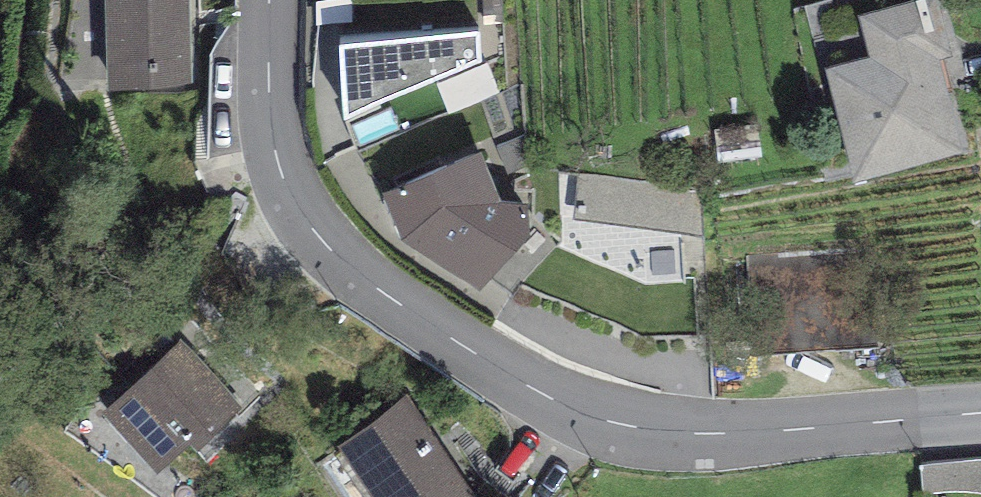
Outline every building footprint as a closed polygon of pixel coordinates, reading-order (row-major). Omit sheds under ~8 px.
[(108,74),(191,71),(189,0),(106,0),(108,74)] [(929,0),(859,0),(857,1),(868,44),(828,54),(854,157),(964,133),(929,0)] [(479,19),(341,21),(346,99),(479,51),(479,19)] [(480,133),(385,171),(402,218),(479,268),(530,214),(525,192),(499,181),(480,133)] [(700,186),(556,169),(560,240),(642,280),(704,278),(700,186)] [(180,328),(103,395),(158,458),(192,429),(198,435),(241,398),(180,328)] [(338,429),(385,496),(484,496),(404,383),(338,429)] [(925,464),(927,491),(980,488),(980,461),(925,464)]
